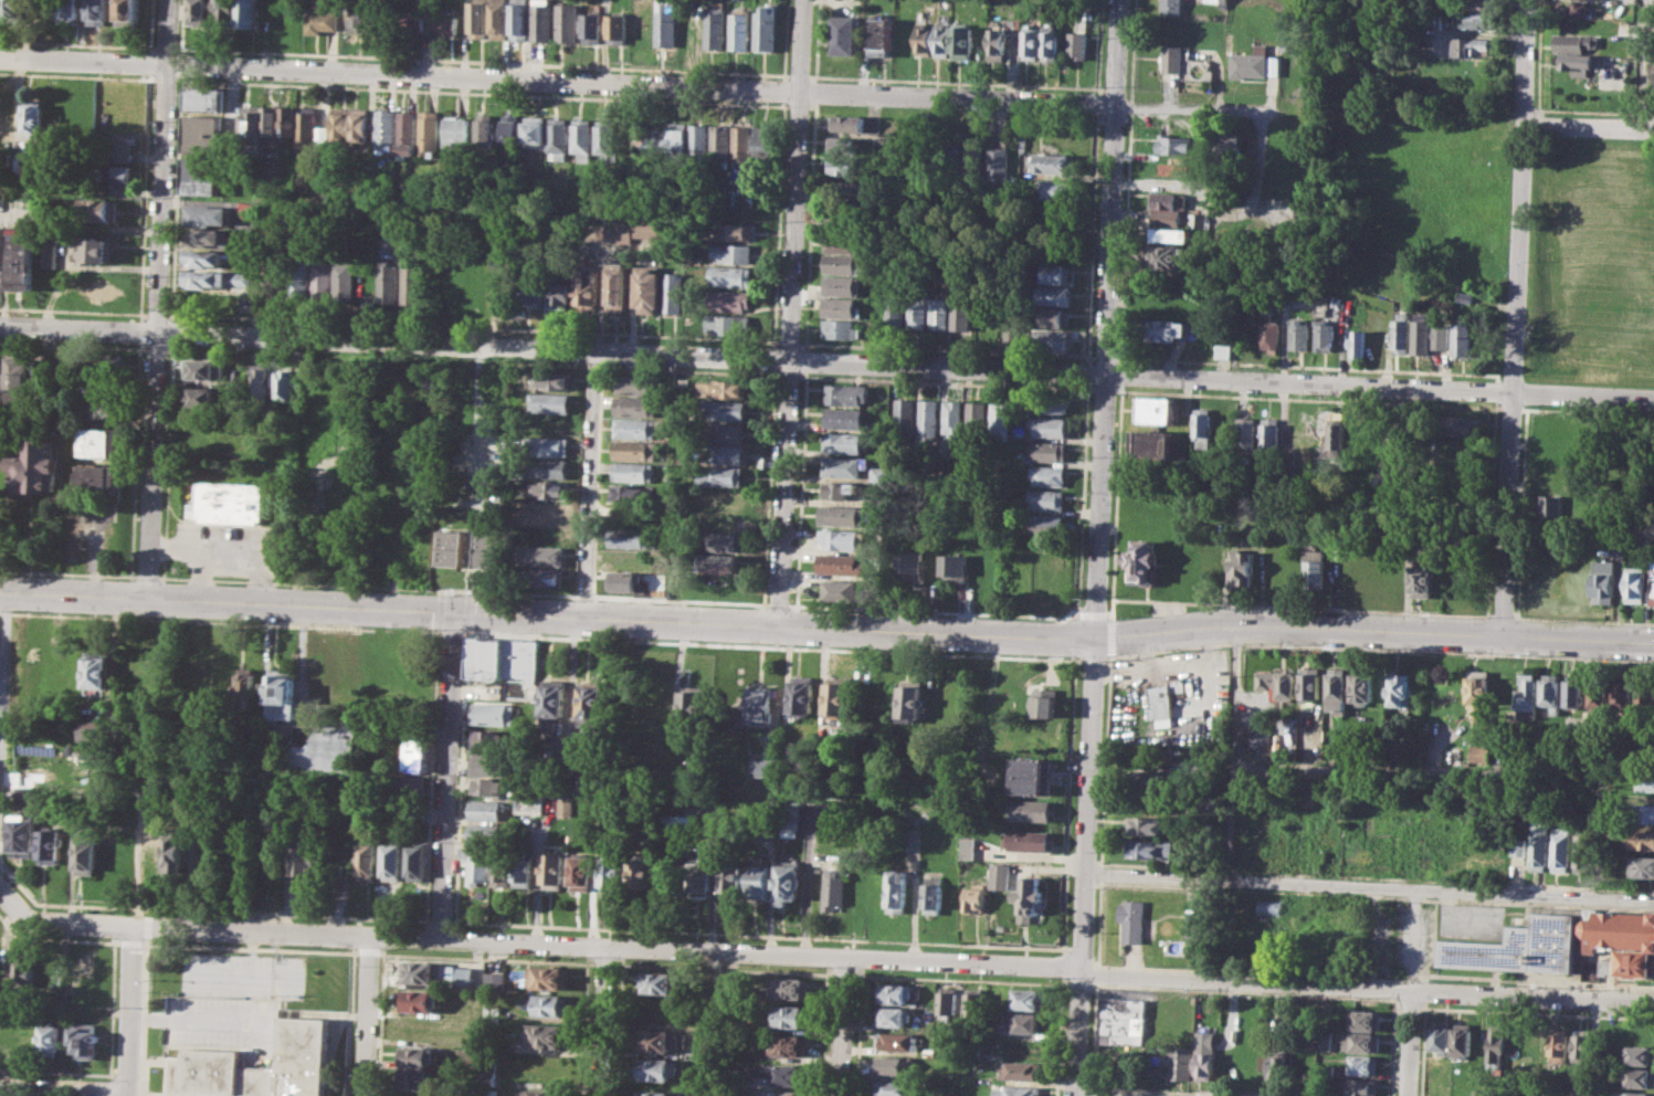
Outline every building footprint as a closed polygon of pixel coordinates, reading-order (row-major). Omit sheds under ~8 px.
[(4,18),(5,0),(27,0),(27,18),(4,18)] [(60,22),(60,0),(81,0),(81,23),(60,22)] [(89,18),(90,0),(109,0),(109,18),(89,18)] [(118,24),(118,0),(138,0),(137,24),(118,24)] [(190,23),(191,0),(208,0),(208,24),(190,23)] [(213,25),(214,0),(234,0),(233,25),(213,25)] [(239,27),(240,0),(259,0),(259,28),(239,27)] [(471,36),(472,0),(488,0),(487,38),(471,36)] [(492,38),(493,0),(508,0),(507,38),(492,38)] [(512,39),(513,0),(529,0),(529,39),(512,39)] [(533,41),(534,0),(551,0),(551,41),(533,41)] [(655,45),(656,0),(669,0),(668,10),(675,11),(674,45),(655,45)] [(1160,13),(1160,0),(1178,0),(1178,13),(1160,13)] [(1468,9),(1468,0),(1497,0),(1496,10),(1468,9)] [(1588,15),(1589,2),(1572,2),(1571,15),(1588,15)] [(557,3),(578,3),(577,41),(557,41),(557,3)] [(307,6),(326,6),(326,11),(338,11),(338,30),(323,29),(323,34),(306,34),(307,6)] [(707,8),(724,8),(723,49),(706,48),(707,8)] [(731,8),(749,9),(748,49),(730,49),(731,8)] [(349,10),(372,10),(371,31),(349,30),(349,10)] [(757,10),(776,11),(773,51),(755,50),(757,10)] [(1456,10),(1466,10),(1465,27),(1456,27),(1456,10)] [(424,13),(402,12),(402,32),(423,33),(424,13)] [(583,12),(603,13),(602,42),(582,41),(583,12)] [(1469,12),(1492,13),(1490,28),(1468,27),(1469,12)] [(608,14),(625,14),(625,44),(607,43),(608,14)] [(830,14),(854,15),(853,54),(830,54),(830,14)] [(436,15),(457,15),(456,34),(435,34),(436,15)] [(872,18),(889,18),(888,54),(871,54),(872,18)] [(1085,22),(1075,21),(1074,32),(1066,32),(1065,58),(1084,58),(1085,22)] [(915,22),(925,23),(925,27),(930,28),(929,55),(914,54),(915,22)] [(934,23),(949,23),(948,56),(933,55),(934,23)] [(951,25),(950,57),(970,59),(971,27),(951,25)] [(988,28),(1004,29),(1003,60),(987,59),(988,28)] [(1023,29),(1039,30),(1037,59),(1022,57),(1023,29)] [(1043,30),(1057,31),(1056,60),(1042,60),(1043,30)] [(1557,33),(1601,35),(1601,48),(1585,46),(1585,51),(1556,50),(1557,33)] [(1453,36),(1490,38),(1489,54),(1467,53),(1467,57),(1452,57),(1453,36)] [(1231,52),(1253,53),(1254,43),(1266,43),(1266,55),(1281,55),(1279,75),(1247,74),(1247,77),(1230,77),(1231,52)] [(1162,44),(1181,45),(1181,72),(1162,72),(1162,44)] [(1565,54),(1603,55),(1603,67),(1590,67),(1589,76),(1573,75),(1574,68),(1563,68),(1565,54)] [(99,83),(141,85),(140,117),(97,116),(99,83)] [(187,86),(224,88),(223,112),(186,110),(187,86)] [(25,98),(43,99),(41,128),(36,128),(36,134),(31,134),(31,138),(23,138),(25,98)] [(70,102),(89,102),(89,134),(70,133),(70,102)] [(259,105),(276,105),(276,141),(243,141),(244,113),(259,113),(259,105)] [(281,107),(295,107),(295,135),(280,135),(281,107)] [(298,107),(315,107),(314,147),(297,146),(298,107)] [(331,107),(347,108),(347,140),(330,139),(331,107)] [(350,108),(368,108),(368,141),(349,141),(350,108)] [(375,109),(394,109),(393,144),(373,144),(375,109)] [(399,112),(415,112),(414,154),(398,152),(399,112)] [(419,112),(440,113),(439,150),(418,150),(419,112)] [(476,115),(491,115),(491,145),(476,145),(476,115)] [(503,115),(519,116),(518,147),(502,147),(503,115)] [(834,115),(879,117),(878,134),(833,131),(834,115)] [(187,116),(222,116),(221,152),(186,151),(187,116)] [(525,116),(544,117),(544,144),(524,143),(525,116)] [(443,117),(467,118),(467,140),(453,140),(453,146),(442,145),(443,117)] [(547,118),(568,118),(567,159),(547,159),(547,118)] [(571,119),(590,119),(590,162),(578,161),(578,152),(571,152),(571,119)] [(594,120),(614,120),(614,161),(601,161),(601,152),(594,152),(594,120)] [(668,123),(687,123),(686,158),(668,158),(668,123)] [(691,124),(708,125),(707,155),(689,155),(691,124)] [(713,124),(729,125),(728,161),(717,161),(717,154),(712,154),(713,124)] [(734,126),(752,126),(751,157),(733,157),(734,126)] [(756,126),(775,126),(773,159),(755,158),(756,126)] [(314,145),(327,146),(327,127),(315,127),(314,145)] [(1219,131),(1240,131),(1240,164),(1219,164),(1219,131)] [(95,140),(108,140),(108,133),(123,134),(123,141),(131,141),(130,160),(95,159),(95,140)] [(1159,134),(1192,136),(1191,154),(1158,151),(1159,134)] [(829,136),(865,138),(864,154),(828,151),(829,136)] [(946,140),(962,140),(961,173),(945,173),(946,140)] [(966,144),(981,144),(981,177),(965,177),(966,144)] [(989,148),(1007,148),(1005,179),(988,179),(989,148)] [(1036,154),(1071,155),(1070,173),(1035,171),(1036,154)] [(185,157),(221,158),(220,193),(183,192),(185,157)] [(828,158),(865,160),(864,176),(826,173),(828,158)] [(95,165),(130,166),(129,187),(94,186),(95,165)] [(1037,179),(1071,180),(1071,198),(1043,198),(1043,191),(1037,191),(1037,179)] [(832,181),(864,182),(863,199),(831,198),(832,181)] [(1150,190),(1184,192),(1184,209),(1179,209),(1178,224),(1152,223),(1153,207),(1149,207),(1150,190)] [(871,204),(871,194),(888,194),(888,205),(871,204)] [(81,198),(117,199),(117,220),(81,218),(81,198)] [(240,201),(256,203),(254,218),(238,215),(240,201)] [(187,203),(228,205),(228,222),(212,221),(212,225),(186,224),(187,203)] [(828,221),(829,205),(858,208),(858,222),(828,221)] [(382,213),(397,213),(396,228),(381,228),(382,213)] [(588,217),(665,221),(664,236),(633,235),(633,242),(587,240),(588,217)] [(717,224),(754,225),(752,240),(717,239),(717,224)] [(11,228),(35,229),(34,287),(10,287),(11,228)] [(188,228),(225,230),(224,244),(212,243),(211,247),(192,246),(192,241),(188,240),(188,228)] [(1153,228),(1190,230),(1190,242),(1152,240),(1153,228)] [(826,234),(865,236),(864,253),(825,251),(826,234)] [(80,238),(115,239),(114,262),(78,261),(80,238)] [(43,267),(57,268),(57,241),(44,240),(43,267)] [(716,244),(751,245),(751,263),(719,262),(719,257),(712,256),(712,249),(715,249),(716,244)] [(1151,244),(1189,245),(1188,268),(1150,266),(1151,244)] [(187,249),(221,250),(221,265),(210,265),(210,268),(190,267),(190,262),(187,262),(187,249)] [(826,255),(856,256),(856,263),(866,263),(866,274),(825,272),(826,255)] [(293,260),(310,260),(309,299),(291,298),(293,260)] [(314,260),(333,261),(331,302),(313,301),(314,260)] [(336,262),(355,262),(354,303),(335,302),(336,262)] [(379,262),(399,263),(398,303),(378,302),(379,262)] [(403,262),(422,262),(421,303),(402,303),(403,262)] [(578,263),(592,264),(592,270),(598,270),(596,307),(576,306),(578,263)] [(609,263),(626,263),(624,310),(607,309),(609,263)] [(1039,263),(1071,264),(1071,283),(1043,282),(1043,276),(1039,276),(1039,263)] [(710,265),(751,266),(750,287),(709,285),(710,265)] [(640,266),(657,266),(657,272),(662,272),(662,306),(655,306),(655,312),(642,312),(642,305),(635,305),(635,272),(640,272),(640,266)] [(181,270),(250,273),(249,288),(180,286),(181,270)] [(665,272),(686,273),(685,312),(664,310),(665,272)] [(824,276),(861,278),(860,295),(823,293),(824,276)] [(519,281),(546,282),(545,304),(518,303),(519,281)] [(550,282),(571,283),(570,305),(549,305),(550,282)] [(1036,285),(1070,286),(1068,305),(1041,304),(1041,297),(1036,296),(1036,285)] [(709,289),(750,291),(749,312),(708,309),(709,289)] [(1456,289),(1474,293),(1473,303),(1455,301),(1456,289)] [(887,295),(905,295),(904,326),(885,326),(887,295)] [(908,296),(926,296),(925,327),(907,327),(908,296)] [(823,297),(855,298),(854,306),(861,306),(860,317),(822,315),(823,297)] [(930,297),(948,297),(947,328),(929,328),(930,297)] [(952,297),(970,297),(969,329),(951,328),(952,297)] [(1042,307),(1067,308),(1066,327),(1041,326),(1042,307)] [(1397,312),(1408,312),(1407,351),(1389,351),(1390,319),(1397,319),(1397,312)] [(1412,313),(1430,313),(1429,354),(1411,354),(1412,313)] [(707,314),(749,315),(749,335),(714,334),(714,329),(706,329),(707,314)] [(1257,317),(1275,317),(1275,352),(1265,352),(1265,347),(1257,347),(1257,317)] [(1288,317),(1299,318),(1299,323),(1305,323),(1305,348),(1287,348),(1288,317)] [(1455,317),(1471,318),(1471,352),(1451,352),(1451,324),(1455,324),(1455,317)] [(1147,318),(1186,319),(1184,334),(1176,334),(1174,340),(1147,339),(1147,318)] [(1311,318),(1325,319),(1325,324),(1330,324),(1330,350),(1311,350),(1311,318)] [(823,319),(854,320),(853,327),(861,328),(861,338),(822,336),(823,319)] [(1432,326),(1431,349),(1447,350),(1448,327),(1432,326)] [(1003,328),(1016,328),(1015,345),(1003,345),(1003,328)] [(1351,329),(1362,329),(1362,359),(1347,359),(1347,337),(1351,337),(1351,329)] [(1036,330),(1066,331),(1066,350),(1036,349),(1036,330)] [(1213,342),(1228,342),(1228,358),(1213,358),(1213,342)] [(84,351),(122,352),(120,371),(83,370),(84,351)] [(7,355),(22,356),(22,362),(28,362),(27,390),(6,390),(7,355)] [(185,358),(217,359),(217,365),(223,366),(223,379),(183,378),(185,358)] [(250,363),(267,365),(266,400),(249,399),(250,363)] [(274,368),(292,368),(291,405),(274,404),(274,368)] [(537,371),(570,373),(569,389),(536,388),(537,371)] [(619,373),(660,376),(659,393),(618,391),(619,373)] [(83,393),(119,394),(120,376),(84,375),(83,393)] [(699,380),(746,381),(746,398),(698,397),(699,380)] [(824,402),(824,383),(866,383),(866,399),(860,399),(860,403),(824,402)] [(189,387),(215,388),(214,407),(189,405),(189,387)] [(530,392),(570,393),(570,412),(529,410),(530,392)] [(1037,411),(1037,409),(1030,408),(1031,392),(1066,394),(1065,413),(1037,411)] [(618,396),(660,397),(660,415),(617,414),(618,396)] [(1137,396),(1170,397),(1169,423),(1136,422),(1137,396)] [(1013,413),(1013,398),(1025,399),(1025,414),(1013,413)] [(86,399),(120,400),(119,418),(86,417),(86,399)] [(891,431),(892,399),(910,400),(908,442),(898,442),(899,432),(891,431)] [(705,400),(745,401),(744,420),(704,419),(705,400)] [(915,431),(916,400),(934,400),(933,440),(917,440),(918,431),(915,431)] [(939,432),(939,401),(959,402),(958,436),(952,436),(952,439),(947,439),(947,435),(942,435),(942,432),(939,432)] [(986,434),(987,401),(1007,402),(1004,439),(993,439),(993,434),(986,434)] [(962,433),(963,402),(982,403),(981,433),(962,433)] [(823,426),(824,407),(861,408),(861,428),(823,426)] [(1191,407),(1210,408),(1208,449),(1193,447),(1193,439),(1190,439),(1191,407)] [(1442,415),(1481,417),(1479,435),(1441,434),(1442,415)] [(1029,417),(1064,419),(1063,436),(1031,435),(1031,430),(1028,430),(1029,417)] [(1258,417),(1276,417),(1275,452),(1257,452),(1258,417)] [(617,418),(656,420),(656,438),(615,435),(617,418)] [(704,421),(744,422),(744,442),(704,440),(704,421)] [(1234,423),(1252,423),(1251,456),(1233,455),(1234,423)] [(81,426),(120,429),(119,460),(80,457),(81,426)] [(1130,431),(1169,432),(1168,461),(1129,459),(1130,431)] [(822,450),(822,432),(861,433),(860,451),(822,450)] [(529,435),(570,436),(570,455),(529,454),(529,435)] [(30,438),(52,439),(52,456),(59,456),(59,491),(38,489),(38,498),(11,497),(12,455),(29,456),(30,438)] [(615,439),(657,441),(656,460),(614,457),(615,439)] [(1028,440),(1063,441),(1063,462),(1031,461),(1032,452),(1028,452),(1028,440)] [(703,443),(742,444),(742,463),(703,462),(703,443)] [(821,475),(822,456),(866,457),(866,468),(858,467),(858,476),(821,475)] [(958,474),(958,457),(968,459),(968,474),(958,474)] [(529,459),(567,460),(567,478),(528,476),(529,459)] [(909,474),(910,461),(923,461),(923,475),(909,474)] [(614,462),(654,464),(654,481),(614,479),(614,462)] [(80,463),(118,465),(117,495),(78,494),(80,463)] [(1028,464),(1063,465),(1062,486),(1028,485),(1028,464)] [(700,465),(742,466),(741,485),(699,484),(700,465)] [(868,483),(868,466),(885,466),(884,483),(868,483)] [(1540,471),(1577,472),(1576,489),(1539,488),(1540,471)] [(535,479),(567,481),(567,498),(535,497),(535,479)] [(197,481),(262,484),(260,518),(255,518),(255,524),(199,521),(199,517),(196,516),(197,481)] [(821,497),(822,481),(857,482),(856,492),(847,492),(846,498),(821,497)] [(614,483),(649,484),(649,500),(614,499),(614,483)] [(1028,488),(1061,489),(1060,510),(1026,509),(1028,488)] [(865,505),(866,493),(884,494),(883,506),(865,505)] [(1539,494),(1561,495),(1561,514),(1539,513),(1539,494)] [(533,502),(568,504),(568,515),(561,515),(561,521),(533,520),(533,502)] [(819,523),(820,504),(865,507),(864,525),(819,523)] [(1025,513),(1061,514),(1060,535),(1029,535),(1030,525),(1024,525),(1025,513)] [(526,524),(568,525),(567,544),(526,542),(526,524)] [(612,527),(651,528),(651,548),(612,546),(612,527)] [(819,540),(819,528),(863,530),(862,549),(824,547),(824,540),(819,540)] [(441,529),(467,530),(465,565),(440,563),(441,529)] [(480,531),(504,533),(503,568),(477,567),(480,531)] [(697,531),(740,533),(739,551),(696,550),(697,531)] [(1136,539),(1152,540),(1152,548),(1156,552),(1155,569),(1150,569),(1150,583),(1131,582),(1132,566),(1125,566),(1125,550),(1135,551),(1136,539)] [(522,546),(565,548),(565,565),(522,563),(522,546)] [(1231,547),(1241,548),(1241,552),(1252,552),(1251,584),(1240,584),(1239,590),(1229,589),(1231,547)] [(1305,549),(1324,549),(1323,590),(1304,590),(1305,549)] [(896,550),(921,551),(920,579),(895,578),(896,550)] [(940,552),(965,554),(963,582),(938,581),(940,552)] [(705,554),(739,555),(738,572),(705,571),(705,554)] [(818,571),(819,554),(856,555),(856,560),(864,561),(863,572),(818,571)] [(1594,559),(1618,559),(1616,604),(1593,603),(1594,559)] [(1411,566),(1434,566),(1434,597),(1411,596),(1411,566)] [(1627,566),(1647,566),(1646,603),(1626,602),(1627,566)] [(529,568),(562,569),(562,586),(528,584),(529,568)] [(611,570),(641,571),(641,590),(611,589),(611,570)] [(822,599),(823,578),(856,579),(856,588),(863,588),(863,600),(822,599)] [(471,636),(506,637),(504,679),(491,678),(491,685),(468,684),(471,636)] [(540,640),(506,637),(504,679),(539,681),(540,640)] [(95,651),(109,651),(109,687),(84,687),(85,656),(95,656),(95,651)] [(1300,666),(1319,667),(1319,698),(1313,698),(1311,702),(1299,702),(1300,666)] [(1327,667),(1346,667),(1345,715),(1331,715),(1331,709),(1326,709),(1327,667)] [(270,668),(295,668),(294,718),(268,717),(268,692),(261,692),(261,681),(270,682),(270,668)] [(1473,671),(1490,671),(1489,705),(1484,705),(1484,717),(1472,717),(1472,704),(1467,704),(1467,684),(1473,684),(1473,671)] [(1254,672),(1296,672),(1295,698),(1268,697),(1268,689),(1254,688),(1254,672)] [(236,673),(254,673),(254,696),(247,695),(247,708),(233,708),(233,685),(236,685),(236,673)] [(1350,673),(1372,673),(1371,700),(1363,700),(1363,706),(1350,706),(1350,673)] [(1390,673),(1408,673),(1408,706),(1390,706),(1390,696),(1386,696),(1386,685),(1390,685),(1390,673)] [(1541,673),(1560,674),(1559,715),(1549,715),(1550,706),(1540,706),(1541,673)] [(1520,674),(1536,674),(1536,719),(1516,718),(1516,687),(1520,687),(1520,674)] [(791,675),(813,675),(812,713),(790,712),(791,675)] [(1146,687),(1166,685),(1166,678),(1182,676),(1184,695),(1168,696),(1171,725),(1156,727),(1155,718),(1150,719),(1146,687)] [(1613,678),(1632,678),(1631,708),(1613,707),(1613,678)] [(544,679),(567,681),(566,716),(542,716),(544,679)] [(1565,679),(1584,679),(1583,707),(1565,706),(1565,679)] [(582,681),(605,682),(604,718),(581,717),(582,681)] [(826,681),(850,682),(847,715),(825,715),(826,681)] [(1590,681),(1606,682),(1605,707),(1589,706),(1590,681)] [(1637,681),(1653,681),(1653,708),(1636,707),(1637,681)] [(749,685),(772,686),(771,723),(748,721),(749,685)] [(900,685),(923,686),(921,717),(915,717),(915,723),(900,721),(900,685)] [(682,686),(706,686),(705,723),(681,721),(682,686)] [(1033,687),(1061,688),(1060,717),(1033,716),(1033,687)] [(474,702),(507,703),(506,720),(474,719),(474,702)] [(80,741),(100,741),(101,721),(80,721),(80,741)] [(358,723),(313,723),(313,745),(296,745),(296,769),(357,769),(358,723)] [(407,726),(428,727),(426,769),(405,769),(407,726)] [(1267,726),(1247,726),(1247,748),(1267,748),(1267,726)] [(473,729),(505,730),(505,748),(473,747),(473,729)] [(1469,744),(1488,744),(1488,766),(1468,765),(1469,744)] [(472,753),(507,755),(507,776),(471,774),(472,753)] [(754,758),(777,759),(776,776),(752,774),(754,758)] [(1014,759),(1052,760),(1051,793),(1013,793),(1014,759)] [(1137,769),(1168,771),(1167,789),(1137,788),(1137,769)] [(1639,769),(1653,769),(1653,789),(1637,789),(1639,769)] [(389,774),(425,776),(424,791),(388,789),(389,774)] [(472,778),(504,779),(504,795),(486,795),(486,792),(472,791),(472,778)] [(18,786),(33,786),(33,804),(17,804),(18,786)] [(517,793),(542,795),(542,815),(516,813),(517,793)] [(559,799),(575,799),(575,815),(558,815),(559,799)] [(472,800),(503,801),(502,821),(471,820),(472,800)] [(782,801),(799,802),(798,828),(781,826),(782,801)] [(1019,801),(1051,802),(1051,821),(1018,820),(1019,801)] [(1635,804),(1653,804),(1653,824),(1635,823),(1635,804)] [(11,813),(30,813),(30,819),(38,820),(36,856),(10,855),(11,813)] [(668,829),(693,829),(693,816),(669,815),(668,829)] [(1129,816),(1163,818),(1162,835),(1129,834),(1129,816)] [(797,820),(783,820),(782,837),(796,837),(797,820)] [(470,824),(504,825),(503,843),(468,842),(470,824)] [(80,825),(99,826),(98,874),(77,873),(80,825)] [(1552,828),(1571,828),(1570,871),(1551,870),(1552,828)] [(43,829),(63,830),(61,864),(41,863),(43,829)] [(1576,829),(1595,830),(1594,872),(1574,871),(1576,829)] [(1531,830),(1548,830),(1548,870),(1530,870),(1531,830)] [(1631,830),(1653,831),(1653,849),(1630,849),(1631,830)] [(168,832),(181,832),(181,844),(186,845),(185,871),(167,870),(168,832)] [(1011,832),(1049,833),(1049,851),(1010,850),(1011,832)] [(1511,833),(1528,834),(1527,854),(1510,854),(1511,833)] [(358,836),(376,837),(376,879),(357,878),(358,836)] [(961,836),(973,836),(973,858),(960,858),(961,836)] [(296,846),(319,847),(319,838),(296,837),(296,846)] [(1128,839),(1174,841),(1173,858),(1128,856),(1128,839)] [(383,843),(401,843),(401,875),(383,875),(383,843)] [(407,845),(426,845),(425,881),(407,881),(407,845)] [(294,846),(319,846),(319,864),(314,864),(313,875),(293,875),(294,846)] [(461,846),(478,847),(478,854),(489,855),(488,881),(468,879),(468,857),(461,857),(461,846)] [(546,847),(560,847),(560,853),(569,853),(568,884),(563,884),(563,889),(544,889),(546,847)] [(515,850),(528,851),(528,857),(533,857),(533,887),(514,886),(515,850)] [(602,851),(625,852),(624,886),(619,886),(619,892),(602,892),(602,851)] [(494,854),(510,855),(509,886),(493,886),(494,854)] [(572,854),(593,855),(593,871),(597,871),(596,884),(592,884),(592,890),(571,890),(572,854)] [(1631,856),(1653,856),(1653,877),(1630,877),(1631,856)] [(632,858),(653,860),(652,893),(631,893),(632,858)] [(692,862),(712,863),(710,896),(691,895),(692,862)] [(777,863),(800,864),(799,899),(790,899),(790,906),(776,905),(777,863)] [(991,863),(1009,863),(1008,889),(990,888),(991,863)] [(750,864),(770,864),(769,897),(749,897),(750,864)] [(721,865),(741,865),(741,896),(721,896),(721,865)] [(825,867),(840,867),(840,875),(845,875),(844,905),(836,905),(836,910),(823,909),(825,867)] [(887,870),(905,870),(904,913),(886,911),(887,870)] [(925,876),(941,877),(941,913),(924,913),(925,876)] [(1023,876),(1039,877),(1037,890),(1042,890),(1042,902),(1045,902),(1045,917),(1043,920),(1037,923),(1021,921),(1021,902),(1013,902),(1014,888),(1022,889),(1023,876)] [(967,883),(984,884),(984,911),(966,910),(967,883)] [(1260,898),(1282,899),(1281,914),(1258,913),(1260,898)] [(1125,899),(1145,899),(1144,942),(1125,941),(1125,920),(1119,920),(1120,904),(1125,904),(1125,899)] [(1583,909),(1653,914),(1653,949),(1598,947),(1598,952),(1581,951),(1583,909)] [(1534,911),(1577,914),(1573,971),(1439,966),(1440,939),(1506,942),(1507,926),(1534,927),(1534,911)] [(1186,936),(1197,937),(1197,913),(1186,913),(1186,936)] [(1615,950),(1653,952),(1653,977),(1598,973),(1599,959),(1615,960),(1615,950)] [(15,958),(34,958),(33,986),(14,984),(15,958)] [(402,960),(442,961),(442,982),(401,981),(402,960)] [(517,970),(527,970),(527,965),(569,966),(568,990),(527,989),(527,984),(522,983),(522,980),(517,980),(517,970)] [(486,971),(505,972),(504,988),(486,987),(486,971)] [(641,971),(684,973),(683,984),(675,984),(675,992),(640,990),(641,971)] [(769,977),(808,978),(807,998),(769,997),(769,977)] [(878,983),(910,984),(910,1002),(877,1001),(878,983)] [(402,989),(434,990),(433,1011),(401,1010),(402,989)] [(1014,989),(1045,989),(1045,1009),(1013,1008),(1014,989)] [(939,991),(956,991),(955,1024),(938,1023),(939,991)] [(967,992),(982,992),(982,1015),(966,1015),(967,992)] [(533,994),(569,995),(568,1016),(533,1015),(533,994)] [(1103,997),(1147,999),(1145,1044),(1100,1043),(1103,997)] [(777,1004),(808,1005),(807,1026),(776,1026),(776,1022),(769,1022),(769,1009),(777,1009),(777,1004)] [(485,1005),(499,1007),(498,1020),(484,1019),(485,1005)] [(876,1007),(910,1008),(909,1021),(905,1021),(904,1026),(876,1025),(876,1007)] [(1353,1009),(1382,1011),(1381,1030),(1352,1029),(1353,1009)] [(992,1010),(1003,1010),(1003,1026),(992,1026),(992,1010)] [(1015,1012),(1039,1013),(1039,1032),(1014,1032),(1015,1012)] [(329,1018),(326,1095),(169,1095),(171,1056),(185,1056),(185,1046),(242,1048),(242,1058),(247,1058),(247,1067),(276,1068),(278,1015),(329,1018)] [(1433,1021),(1451,1021),(1450,1054),(1431,1053),(1433,1021)] [(74,1022),(96,1023),(95,1057),(76,1056),(76,1044),(73,1044),(74,1022)] [(1454,1022),(1452,1058),(1465,1060),(1466,1054),(1472,1054),(1473,1023),(1454,1022)] [(529,1023),(568,1024),(567,1046),(523,1045),(524,1028),(529,1028),(529,1023)] [(42,1024),(61,1025),(60,1055),(41,1054),(42,1024)] [(1489,1024),(1506,1024),(1505,1062),(1488,1062),(1489,1024)] [(1551,1028),(1569,1028),(1567,1063),(1549,1062),(1551,1028)] [(1573,1028),(1593,1029),(1592,1057),(1572,1056),(1573,1028)] [(638,1029),(678,1030),(677,1045),(668,1045),(668,1051),(636,1050),(638,1029)] [(1320,1030),(1331,1030),(1331,1050),(1319,1048),(1320,1030)] [(875,1031),(917,1033),(917,1051),(875,1048),(875,1031)] [(1345,1032),(1380,1033),(1379,1053),(1344,1051),(1345,1032)] [(776,1034),(805,1035),(804,1056),(769,1055),(769,1040),(776,1040),(776,1034)] [(1002,1037),(1042,1039),(1042,1056),(1002,1055),(1002,1037)] [(1624,1044),(1653,1045),(1653,1065),(1627,1064),(1627,1057),(1623,1057),(1624,1044)] [(399,1046),(436,1048),(435,1062),(430,1062),(430,1066),(399,1065),(399,1046)] [(1171,1047),(1192,1047),(1191,1081),(1170,1079),(1171,1047)] [(1197,1048),(1213,1048),(1213,1079),(1195,1079),(1197,1048)] [(1351,1054),(1379,1055),(1378,1075),(1350,1074),(1351,1054)] [(1270,1055),(1286,1055),(1286,1084),(1268,1084),(1270,1055)] [(878,1056),(912,1057),(912,1074),(877,1072),(878,1056)] [(638,1057),(676,1058),(676,1074),(670,1074),(670,1079),(636,1078),(638,1057)] [(481,1061),(495,1061),(494,1085),(481,1084),(481,1061)] [(1002,1062),(1042,1063),(1041,1078),(1001,1077),(1002,1062)] [(775,1064),(799,1064),(799,1084),(773,1084),(775,1064)] [(402,1068),(431,1069),(430,1088),(401,1087),(402,1068)] [(1626,1068),(1653,1069),(1653,1088),(1625,1086),(1626,1068)] [(1378,1078),(1378,1095),(1346,1095),(1346,1077),(1378,1078)] [(918,1081),(917,1095),(874,1095),(875,1078),(918,1081)] [(1040,1086),(1039,1095),(994,1095),(994,1088),(1005,1089),(1005,1084),(1040,1086)]
